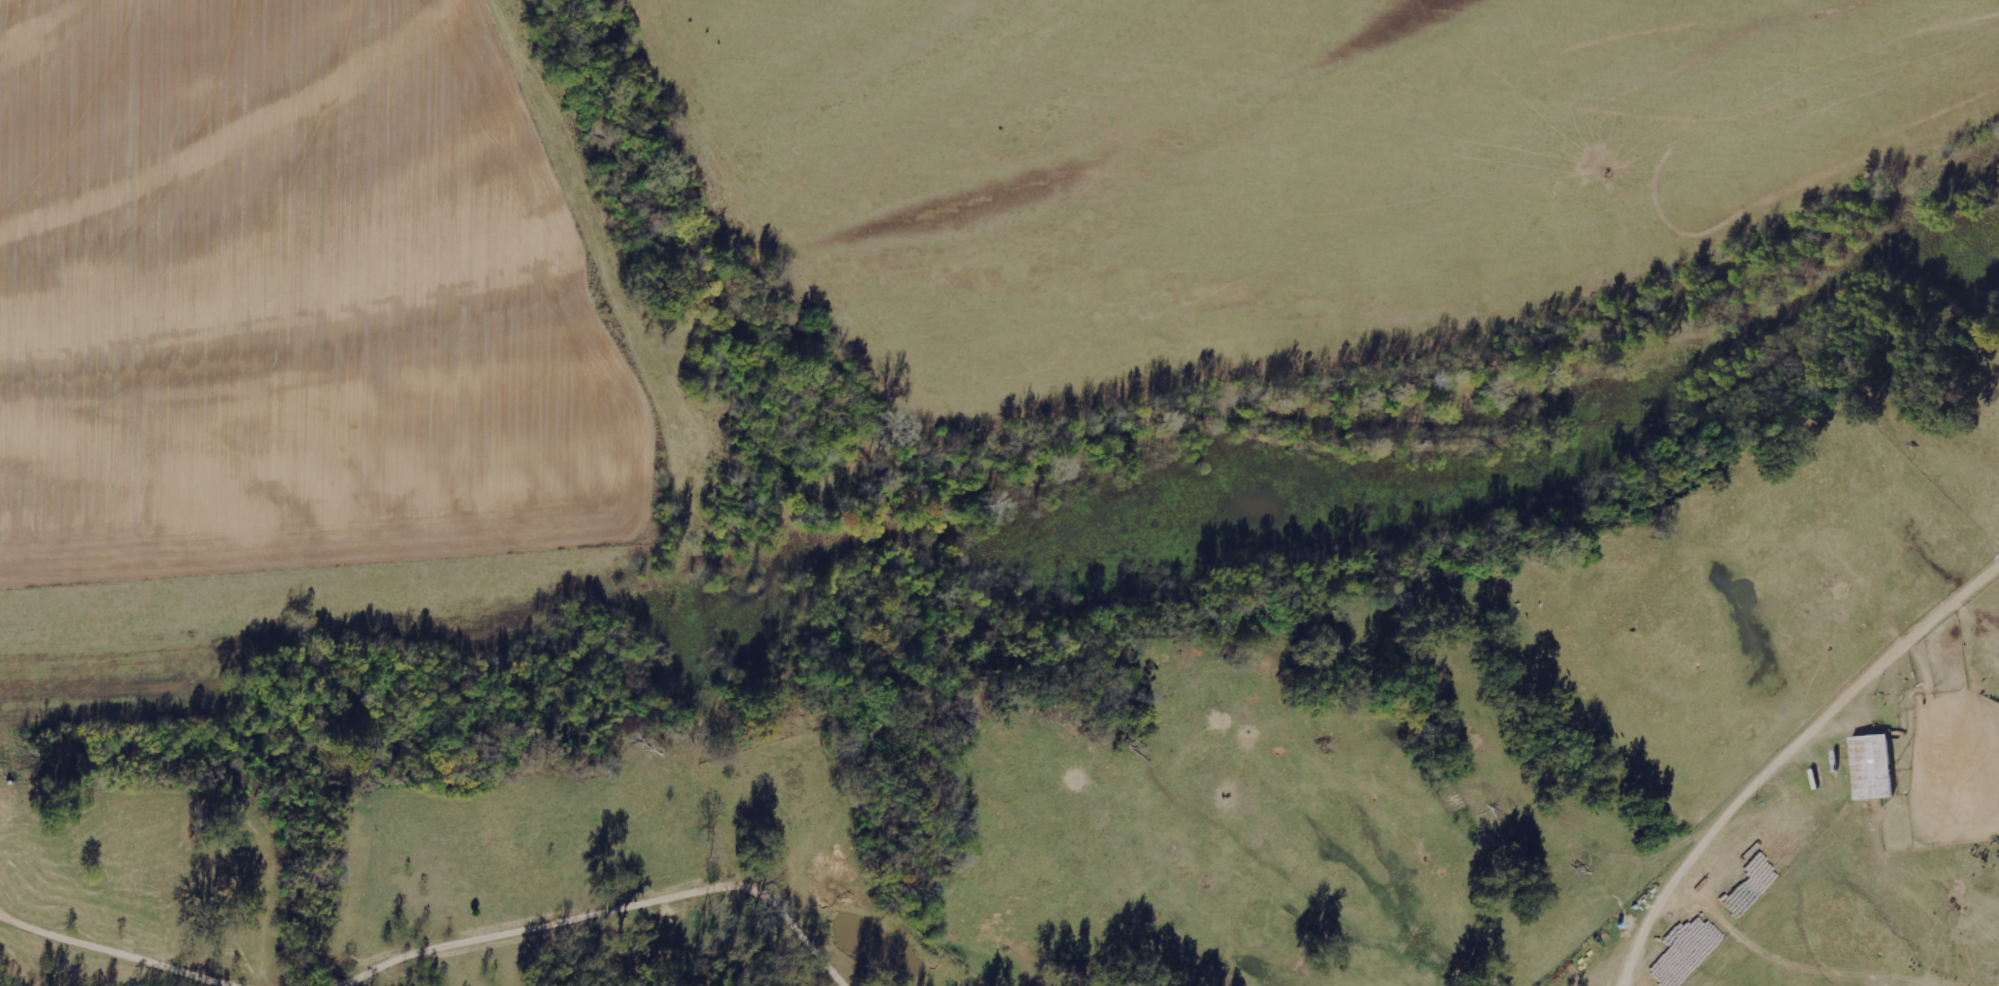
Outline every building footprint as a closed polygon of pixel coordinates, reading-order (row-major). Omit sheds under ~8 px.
[(1891,735),(1853,737),(1857,799),(1895,797),(1891,735)]
